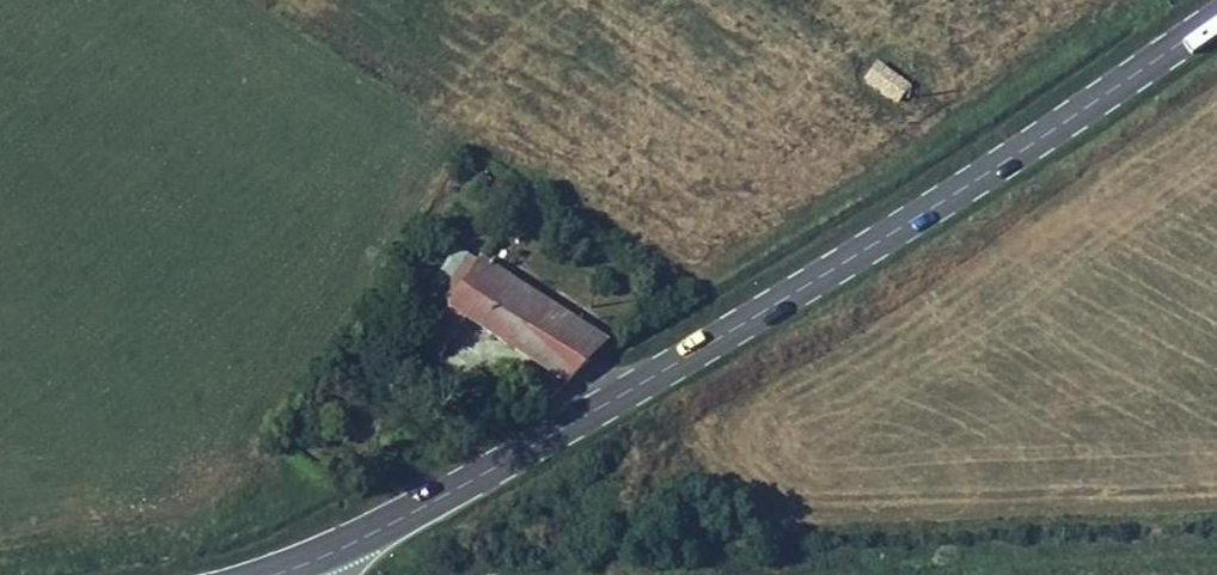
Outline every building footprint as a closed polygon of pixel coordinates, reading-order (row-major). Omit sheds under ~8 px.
[(862,82),(899,107),(913,86),(876,61),(862,82)] [(459,237),(427,282),(454,300),(485,253),(459,237)] [(423,344),(441,355),(472,313),(571,382),(608,331),(485,253),(454,300),(423,344)]
